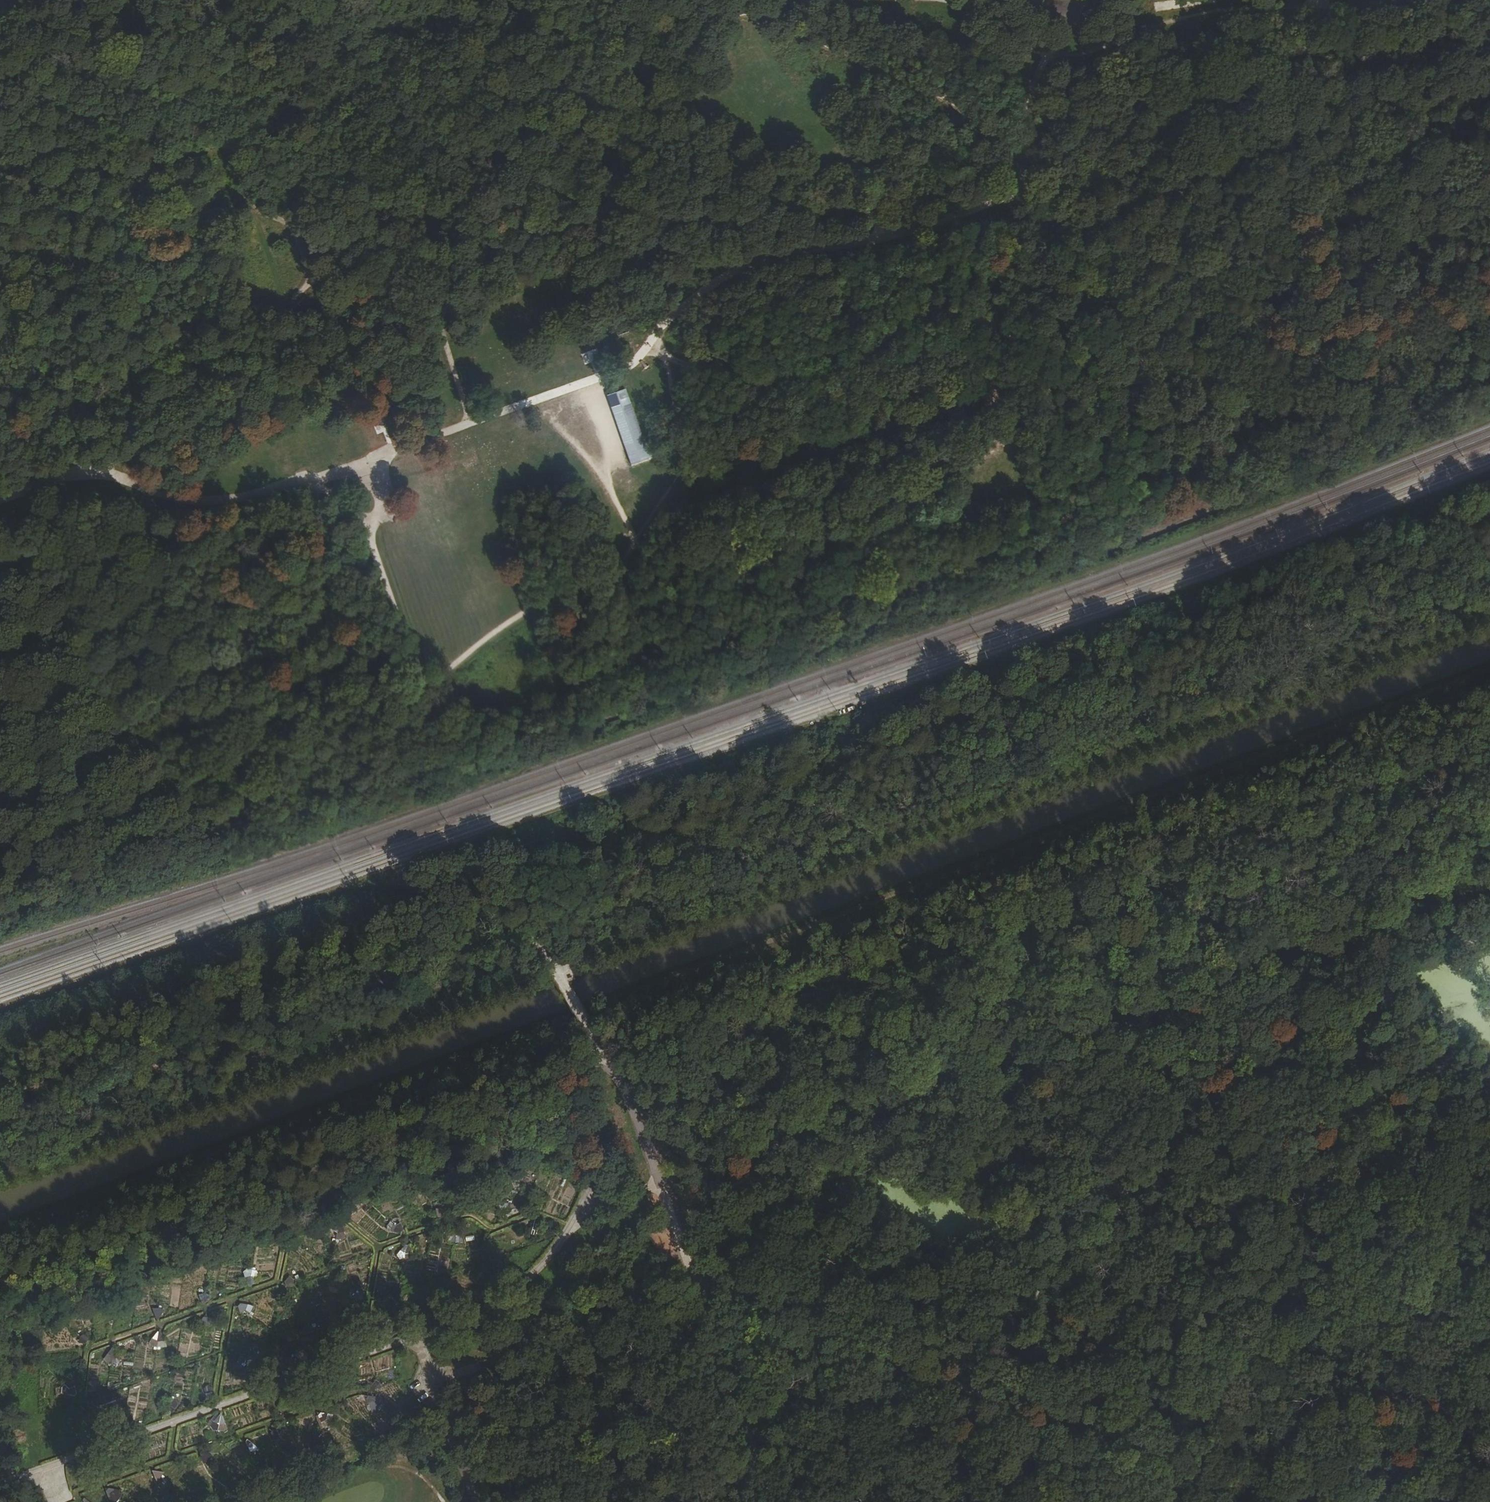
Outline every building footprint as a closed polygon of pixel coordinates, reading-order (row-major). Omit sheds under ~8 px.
[(651,456),(627,387),(607,394),(631,463),(651,456)] [(158,519),(145,523),(150,536),(162,531),(158,519)] [(254,1269),(243,1269),(244,1283),(255,1283),(254,1269)] [(238,1304),(238,1315),(252,1315),(252,1304),(238,1304)] [(160,1307),(152,1308),(153,1317),(161,1316),(160,1307)] [(105,1362),(118,1363),(119,1349),(107,1348),(105,1362)]
